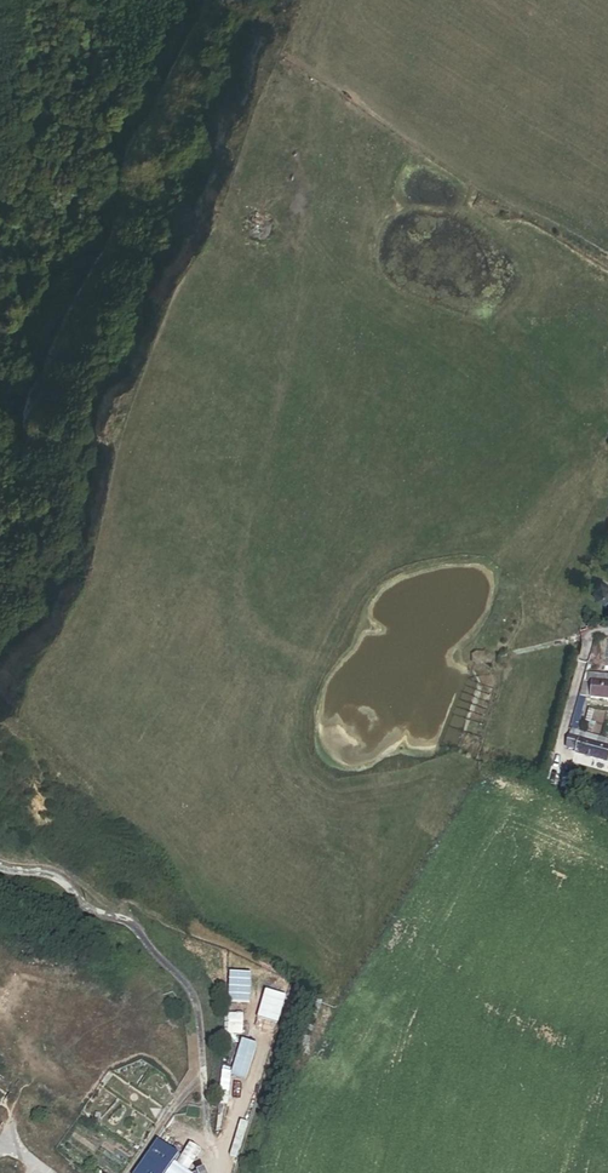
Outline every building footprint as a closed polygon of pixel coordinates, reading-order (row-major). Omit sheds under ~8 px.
[(600,583),(593,589),(594,599),(603,602),(607,598),(607,586),(600,583)] [(607,702),(607,676),(586,673),(585,683),(591,683),(589,699),(607,702)] [(570,729),(576,731),(579,721),(573,720),(570,729)] [(607,764),(607,762),(607,740),(576,731),(570,729),(564,749),(575,752),(574,754),(607,764)] [(557,774),(546,771),(543,784),(554,787),(557,774)] [(190,1144),(176,1165),(175,1164),(169,1172),(188,1172),(187,1172),(201,1152),(190,1144)]
